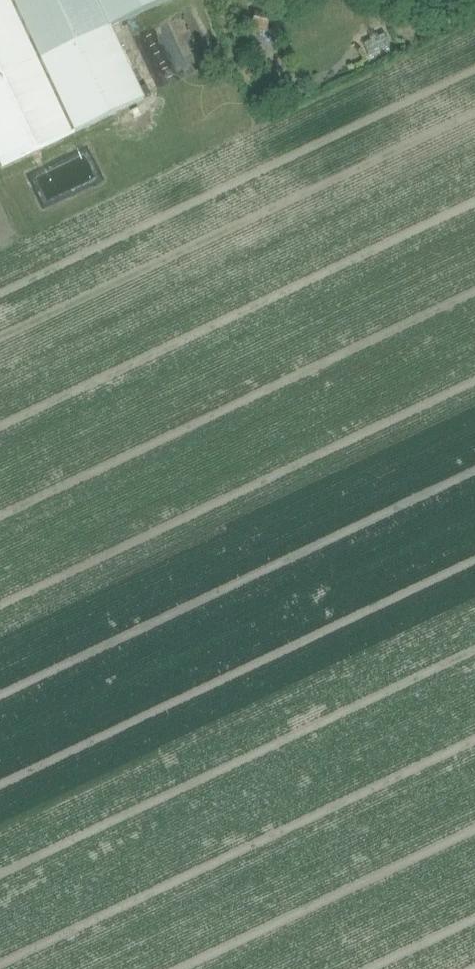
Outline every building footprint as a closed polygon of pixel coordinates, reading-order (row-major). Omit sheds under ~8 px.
[(3,168),(76,134),(74,130),(143,98),(110,27),(167,0),(0,0),(0,161),(3,168)] [(269,39),(270,26),(253,25),(252,37),(269,39)] [(363,43),(369,55),(390,45),(384,33),(377,36),(376,34),(369,37),(371,40),(363,43)]
